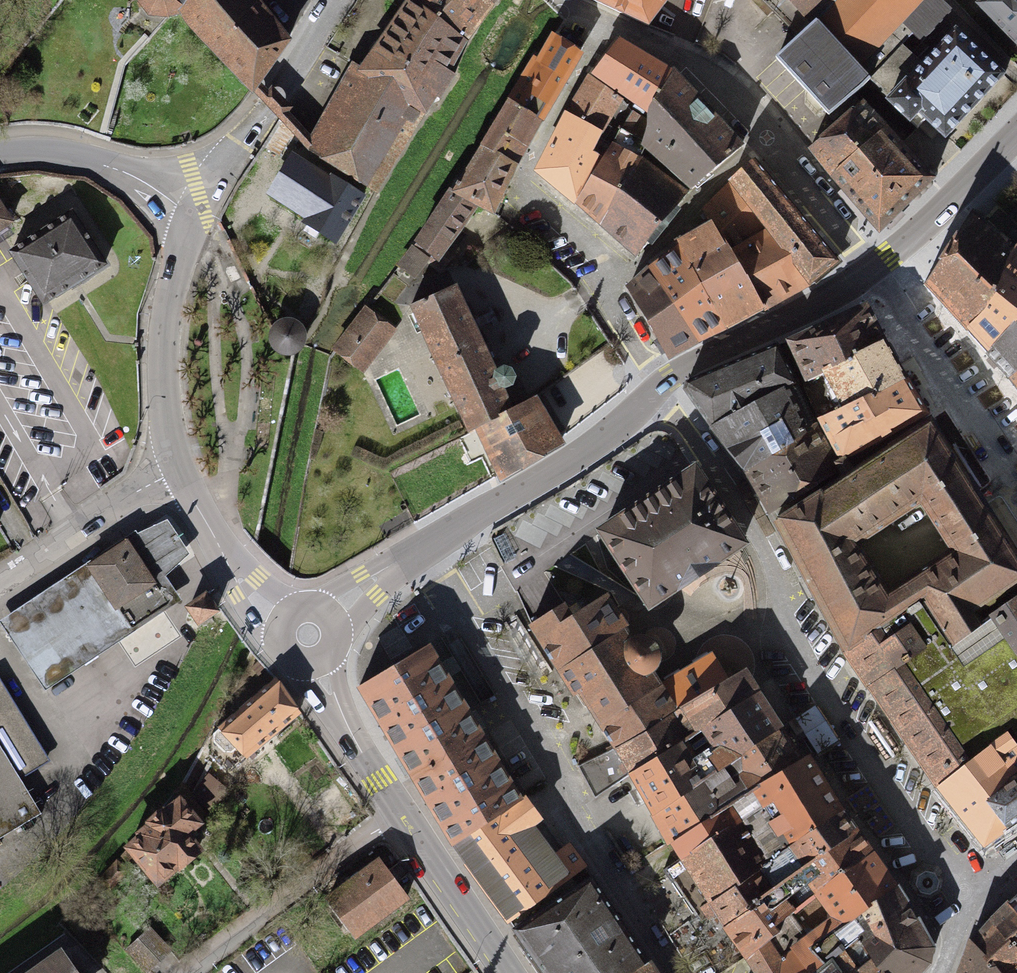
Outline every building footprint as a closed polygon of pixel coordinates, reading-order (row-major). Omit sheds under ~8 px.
[(140,1),(141,4),(144,8),(147,11),(149,14),(151,15),(154,16),(155,16),(158,17),(161,17),(165,17),(183,12),(185,15),(251,88),(253,90),(258,83),(287,42),(254,0),(140,0),(140,1)] [(466,42),(490,5),(485,0),(411,0),(410,1),(466,42)] [(648,25),(668,0),(593,0),(648,25)] [(773,12),(782,4),(786,0),(762,0),(773,12)] [(816,24),(812,22),(806,29),(798,37),(799,38),(776,58),(828,116),(854,95),(863,88),(870,80),(868,78),(884,66),(902,45),(913,34),(922,43),(953,10),(942,0),(838,0),(816,24)] [(812,22),(816,24),(838,0),(791,0),(812,22)] [(978,5),(1016,45),(1016,0),(983,0),(978,5)] [(410,1),(364,69),(424,111),(428,105),(440,100),(455,75),(448,72),(466,42),(410,1)] [(884,66),(868,78),(870,80),(890,99),(888,101),(910,122),(915,117),(918,113),(945,138),(1004,75),(956,30),(924,65),(918,59),(902,45),(884,66)] [(554,37),(509,100),(540,123),(580,53),(554,38),(554,37)] [(650,112),(673,73),(644,58),(618,41),(594,74),(650,112)] [(312,140),(309,147),(313,151),(376,192),(424,111),(364,69),(356,64),(314,134),(312,140)] [(654,131),(647,146),(692,189),(741,147),(673,73),(650,112),(655,128),(654,131)] [(601,137),(623,104),(608,90),(590,77),(567,115),(601,137)] [(309,147),(312,140),(284,110),(270,96),(266,91),(264,90),(258,83),(253,90),(264,102),(267,104),(280,119),(309,147)] [(509,100),(483,146),(517,166),(540,123),(509,100)] [(601,137),(567,115),(538,171),(577,203),(602,169),(636,116),(623,104),(601,137)] [(833,176),(886,128),(863,104),(810,148),(833,176)] [(654,131),(636,116),(602,169),(577,203),(601,225),(625,194),(641,159),(647,146),(654,131)] [(886,128),(833,176),(880,231),(933,177),(903,145),(886,128)] [(459,179),(452,190),(477,205),(494,213),(517,166),(483,146),(462,180),(459,179)] [(292,157),(270,194),(308,218),(305,222),(336,242),(363,196),(307,161),(305,164),(292,157)] [(687,194),(641,159),(625,194),(601,225),(638,255),(648,244),(668,220),(677,208),(687,194)] [(754,161),(730,181),(765,225),(811,282),(836,262),(754,161)] [(730,181),(701,210),(709,222),(711,221),(761,309),(811,282),(765,225),(730,181)] [(452,190),(412,248),(427,260),(432,264),(466,222),(477,205),(452,190)] [(15,222),(0,199),(0,232),(15,222)] [(927,287),(969,332),(1014,248),(977,215),(978,213),(974,209),(969,215),(970,216),(927,282),(925,281),(923,285),(927,287)] [(74,210),(9,251),(43,306),(108,264),(74,210)] [(761,309),(711,221),(709,222),(677,241),(680,247),(726,328),(761,309)] [(680,247),(627,288),(667,357),(698,340),(726,328),(680,247)] [(415,275),(427,260),(412,248),(400,264),(401,266),(415,275)] [(1014,248),(969,332),(988,353),(1016,311),(1016,251),(1014,248)] [(456,286),(410,306),(469,433),(512,408),(510,402),(514,400),(511,386),(515,378),(511,370),(503,367),(496,371),(456,286)] [(806,379),(807,380),(824,373),(884,341),(867,306),(792,340),(792,338),(787,341),(806,379)] [(366,309),(335,349),(354,363),(385,323),(366,309)] [(1016,372),(1016,311),(988,353),(1010,378),(1016,372)] [(300,342),(300,338),(300,334),(298,330),(295,327),(292,326),(288,325),(284,326),(280,328),(277,331),(276,335),(276,339),(277,343),(280,346),(283,349),(287,350),(291,349),(295,348),(298,345),(300,342)] [(801,381),(817,419),(907,379),(884,341),(824,373),(834,394),(821,404),(807,380),(806,379),(801,381)] [(746,470),(815,424),(777,345),(757,354),(687,383),(685,389),(739,460),(746,470)] [(822,423),(849,464),(884,440),(884,437),(927,413),(907,379),(817,419),(822,423)] [(512,408),(469,433),(477,430),(500,477),(561,441),(560,439),(561,438),(560,437),(559,438),(535,398),(534,396),(512,408)] [(943,439),(944,438),(931,418),(775,521),(806,580),(810,586),(813,593),(845,651),(924,596),(954,639),(981,622),(976,613),(1016,587),(1016,554),(1002,530),(997,523),(998,522),(995,518),(989,508),(986,503),(978,491),(975,486),(972,481),(969,477),(966,472),(965,473),(943,439)] [(770,512),(840,469),(815,424),(746,470),(770,512)] [(695,470),(602,531),(641,590),(650,604),(743,544),(695,470)] [(168,519),(126,538),(156,584),(171,606),(182,600),(165,575),(190,554),(168,519)] [(126,538),(86,564),(116,610),(156,584),(126,538)] [(86,564),(0,620),(0,622),(45,690),(131,633),(116,610),(86,564)] [(116,610),(131,633),(171,606),(156,584),(116,610)] [(207,591),(185,606),(198,626),(221,612),(207,591)] [(564,603),(532,623),(576,695),(583,691),(591,704),(595,711),(600,718),(616,745),(615,746),(616,748),(745,671),(744,669),(727,678),(721,668),(714,655),(660,687),(657,682),(653,677),(650,671),(655,666),(657,661),(657,655),(656,649),(653,643),(648,640),(642,638),(635,639),(630,642),(626,635),(622,629),(626,627),(613,607),(605,594),(572,615),(564,603)] [(924,596),(845,651),(870,688),(871,686),(900,727),(940,786),(971,761),(1007,733),(1013,726),(1016,733),(1016,596),(981,622),(954,639),(924,596)] [(392,666),(359,686),(401,757),(406,764),(409,770),(455,846),(521,800),(478,728),(474,722),(471,716),(428,644),(392,666)] [(745,671),(616,748),(577,765),(595,798),(629,774),(759,694),(745,671)] [(277,680),(220,727),(221,729),(211,737),(212,757),(227,775),(245,759),(247,761),(304,713),(277,680)] [(14,773),(42,756),(0,686),(0,750),(14,773)] [(643,796),(654,814),(782,727),(763,700),(759,694),(629,774),(643,796)] [(654,814),(672,842),(802,759),(782,727),(654,814)] [(940,786),(985,844),(1008,827),(988,803),(1016,773),(1016,745),(1007,733),(971,761),(940,786)] [(37,812),(14,773),(0,750),(0,835),(37,812)] [(683,858),(712,902),(842,811),(808,755),(802,759),(672,842),(682,856),(683,858)] [(230,790),(209,773),(201,783),(222,799),(230,790)] [(988,803),(1008,827),(1016,821),(1016,773),(988,803)] [(136,835),(124,848),(157,888),(204,850),(190,832),(194,830),(195,831),(204,824),(176,790),(170,796),(172,797),(145,822),(146,825),(134,833),(136,835)] [(527,796),(521,800),(455,846),(495,901),(509,920),(585,866),(569,843),(564,847),(538,812),(527,796)] [(842,811),(712,902),(718,911),(728,927),(761,903),(758,898),(856,829),(842,811)] [(761,903),(728,927),(737,941),(747,956),(781,933),(776,928),(817,896),(813,891),(872,851),(863,839),(856,829),(758,898),(761,903)] [(813,891),(817,896),(776,928),(781,933),(747,956),(758,972),(810,972),(826,962),(816,948),(848,925),(847,924),(897,886),(884,868),(872,851),(813,891)] [(682,856),(663,870),(671,882),(675,880),(702,921),(718,911),(712,902),(683,858),(682,856)] [(377,858),(325,897),(352,934),(404,895),(377,858)] [(116,861),(98,880),(110,890),(127,871),(116,861)] [(515,928),(535,957),(546,972),(630,972),(648,961),(607,899),(592,875),(515,928)] [(897,886),(847,924),(848,925),(816,948),(826,962),(828,965),(834,961),(859,940),(886,972),(917,972),(928,962),(932,946),(915,916),(897,886)] [(992,919),(1016,951),(1016,910),(1010,901),(992,919)] [(992,919),(980,931),(971,940),(999,972),(1016,972),(1016,951),(992,919)] [(150,926),(124,948),(146,972),(171,951),(150,926)] [(843,972),(886,972),(859,940),(834,961),(843,972)] [(971,940),(960,972),(999,972),(971,940)] [(25,972),(80,972),(62,948),(25,972)] [(648,961),(630,972),(655,972),(648,961)] [(817,972),(843,972),(834,961),(828,965),(817,972)] [(828,965),(826,962),(810,972),(817,972),(828,965)]
